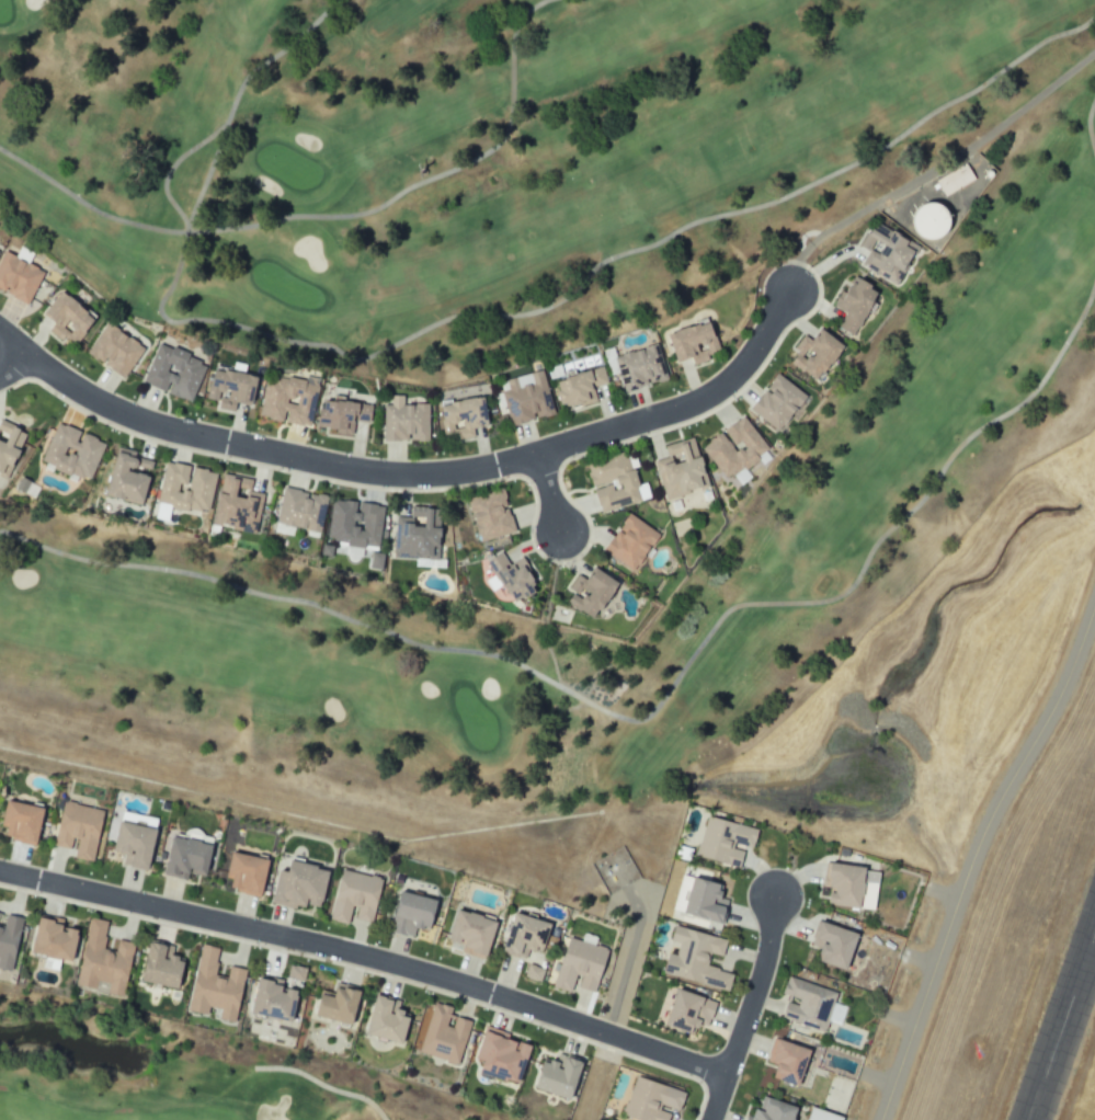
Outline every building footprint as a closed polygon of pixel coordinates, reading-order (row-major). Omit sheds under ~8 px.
[(939,180),(947,195),(978,179),(969,163),(939,180)] [(927,204),(926,236),(959,237),(960,205),(927,204)] [(863,265),(901,287),(924,245),(900,231),(898,235),(877,223),(864,246),(871,251),(863,265)] [(6,251),(0,264),(0,290),(31,304),(47,271),(6,251)] [(842,327),(860,336),(885,289),(856,275),(839,308),(850,313),(842,327)] [(102,318),(67,290),(46,316),(56,324),(50,331),(64,342),(70,335),(82,344),(102,318)] [(675,334),(684,361),(695,357),(698,365),(714,360),(712,352),(725,348),(717,321),(675,334)] [(128,379),(148,346),(108,322),(89,355),(128,379)] [(809,336),(792,360),(824,383),(851,345),(827,327),(817,341),(809,336)] [(195,402),(210,362),(160,343),(145,384),(195,402)] [(672,379),(661,344),(618,357),(629,392),(672,379)] [(569,409),(601,399),(597,387),(611,382),(606,367),(561,381),(569,409)] [(558,414),(546,370),(502,382),(514,426),(558,414)] [(262,418),(314,426),(321,382),(269,374),(262,418)] [(754,411),(785,433),(812,396),(780,374),(754,411)] [(387,441),(432,441),(433,404),(407,403),(407,395),(394,395),(394,405),(387,405),(387,441)] [(447,439),(476,436),(475,428),(495,426),(492,398),(443,403),(447,439)] [(375,423),(375,403),(323,401),(322,428),(337,428),(337,434),(356,435),(356,422),(375,423)] [(746,416),(705,447),(730,482),(772,452),(746,416)] [(11,480),(25,450),(22,449),(30,432),(1,419),(0,422),(0,475),(11,480)] [(108,442),(85,433),(85,432),(60,422),(44,464),(92,483),(108,442)] [(667,499),(712,488),(700,437),(667,446),(670,458),(658,461),(667,499)] [(156,461),(137,457),(138,451),(123,447),(112,496),(148,505),(155,477),(152,476),(156,461)] [(604,512),(653,499),(648,482),(640,484),(631,454),(589,466),(595,488),(597,487),(604,512)] [(220,472),(195,467),(195,466),(168,461),(160,504),(212,514),(220,472)] [(264,493),(251,492),(253,478),(226,475),(222,511),(227,512),(225,528),(259,532),(264,493)] [(279,523),(311,529),(309,535),(323,538),(331,497),(286,488),(279,523)] [(483,542),(518,532),(506,490),(471,500),(483,542)] [(330,541),(382,548),(387,506),(335,500),(330,541)] [(607,551),(617,558),(617,559),(637,572),(662,534),(632,514),(607,551)] [(385,569),(386,553),(375,553),(375,560),(367,560),(367,568),(385,569)] [(528,556),(509,564),(504,553),(491,560),(504,589),(512,585),(520,603),(544,592),(528,556)] [(625,583),(600,567),(589,585),(578,578),(572,588),(578,592),(572,601),(602,620),(625,583)] [(50,809),(14,801),(9,823),(12,823),(9,838),(43,845),(50,809)] [(107,811),(66,803),(58,846),(73,849),(75,839),(80,840),(77,858),(97,862),(107,811)] [(739,868),(743,854),(745,850),(751,849),(755,833),(706,819),(696,857),(739,868)] [(162,830),(124,824),(121,848),(130,849),(127,865),(155,870),(162,830)] [(218,846),(175,836),(166,875),(189,880),(190,873),(211,878),(218,846)] [(276,861),(239,852),(233,874),(240,876),(236,891),(266,898),(276,861)] [(336,870),(298,862),(296,873),(284,870),(277,902),(327,912),(336,870)] [(825,862),(865,868),(860,911),(831,907),(832,905),(826,904),(828,899),(836,900),(828,888),(828,883),(823,881),(825,862)] [(376,924),(386,879),(346,870),(334,921),(351,925),(353,919),(376,924)] [(720,884),(715,904),(726,907),(721,925),(683,915),(693,877),(720,884)] [(396,934),(416,938),(418,928),(437,931),(444,900),(404,892),(396,934)] [(493,959),(504,921),(463,910),(454,941),(466,944),(464,951),(493,959)] [(528,960),(531,949),(548,953),(556,923),(517,913),(506,954),(528,960)] [(15,972),(26,918),(8,915),(6,926),(0,925),(0,969),(15,972)] [(80,986),(99,990),(101,982),(112,984),(110,994),(127,997),(138,944),(118,940),(116,951),(106,949),(111,923),(93,919),(80,986)] [(819,923),(857,937),(845,971),(818,962),(819,950),(810,947),(819,923)] [(726,941),(719,960),(708,957),(705,968),(731,975),(726,993),(661,973),(666,953),(680,958),(684,946),(669,941),(674,925),(726,941)] [(555,986),(575,993),(578,986),(598,993),(613,951),(574,937),(570,948),(569,947),(555,986)] [(185,990),(192,960),(174,956),(176,946),(154,941),(145,981),(185,990)] [(250,970),(232,966),(229,977),(217,975),(222,948),(205,945),(191,1012),(210,1015),(212,1008),(224,1010),(222,1020),(238,1023),(250,970)] [(290,977),(306,982),(310,969),(293,964),(290,977)] [(525,977),(544,982),(547,969),(528,964),(525,977)] [(789,976),(836,992),(823,1031),(783,1017),(790,993),(787,984),(789,976)] [(303,986),(262,982),(258,1016),(299,1021),(303,986)] [(360,1025),(367,990),(340,984),(338,994),(321,991),(316,1016),(360,1025)] [(715,1004),(706,1027),(698,1025),(694,1037),(662,1026),(675,990),(715,1004)] [(372,1035),(409,1044),(417,1015),(400,1011),(403,1000),(382,995),(372,1035)] [(474,1022),(456,1016),(459,1009),(437,1002),(422,1053),(461,1065),(474,1022)] [(482,1059),(491,1061),(487,1074),(526,1085),(538,1044),(491,1030),(482,1059)] [(774,1040),(810,1052),(797,1089),(771,1081),(775,1067),(766,1065),(774,1040)] [(578,1101),(590,1063),(560,1054),(557,1064),(543,1060),(534,1087),(578,1101)] [(685,1095),(636,1078),(623,1116),(636,1119),(669,1119),(672,1110),(678,1112),(685,1095)] [(798,1108),(794,1119),(752,1119),(761,1095),(798,1108)] [(817,1108),(813,1119),(848,1119),(848,1118),(817,1108)]
